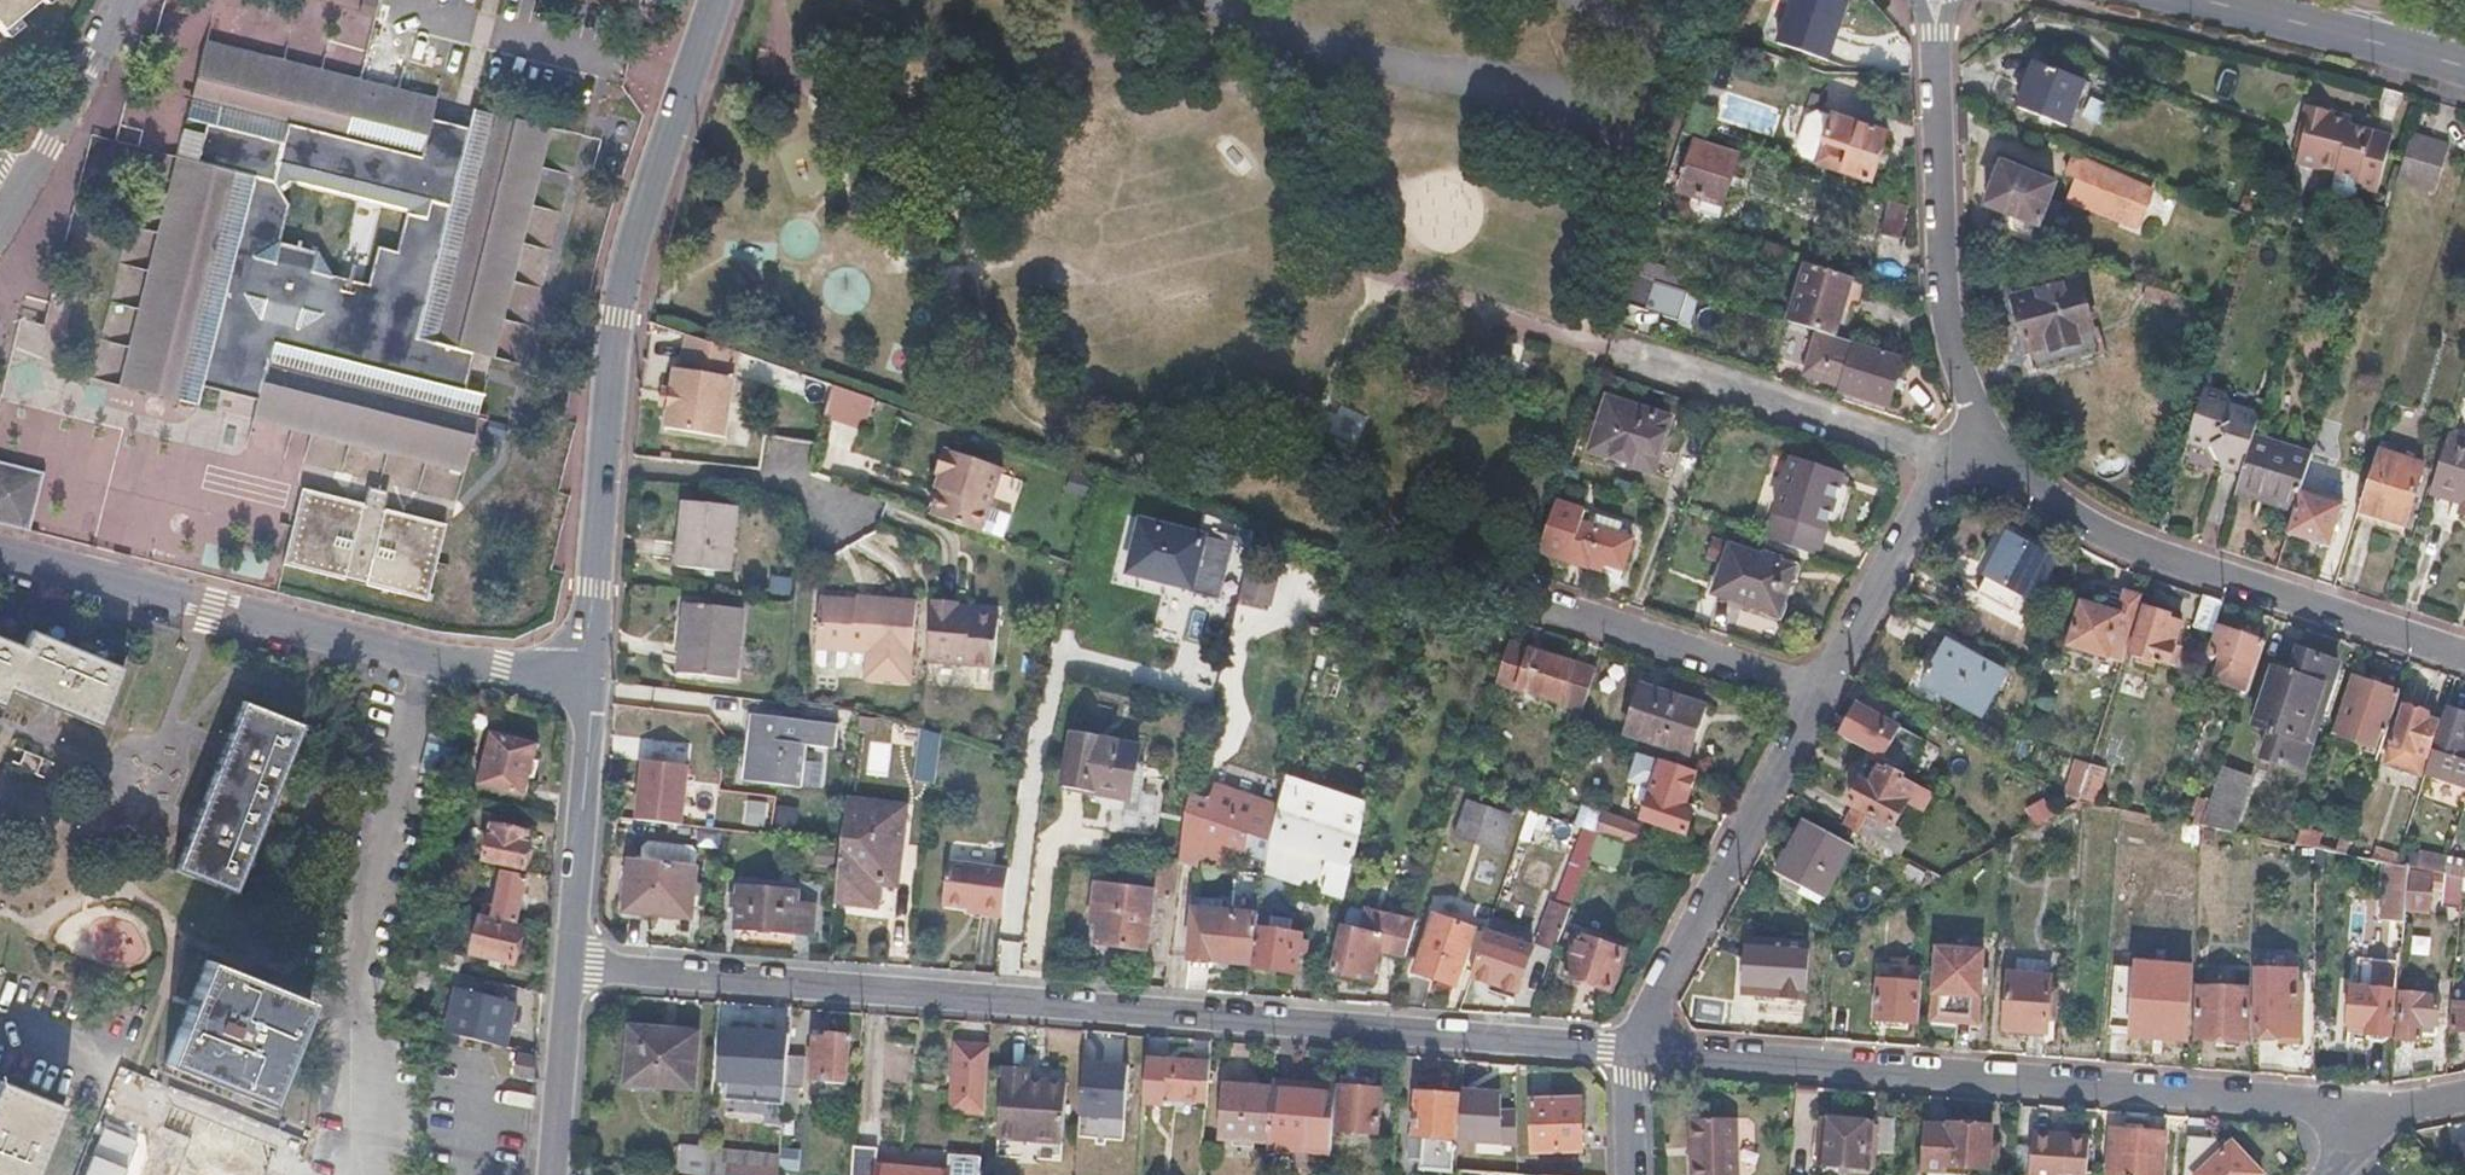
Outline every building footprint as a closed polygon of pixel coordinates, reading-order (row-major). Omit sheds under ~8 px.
[(0,38),(15,27),(10,21),(37,1),(42,7),(50,0),(0,0),(0,37),(0,38)] [(1850,2),(1845,0),(1795,0),(1781,42),(1830,59),(1850,2)] [(466,101),(462,121),(424,113),(428,93),(199,41),(181,118),(202,123),(193,162),(171,158),(119,387),(197,405),(203,383),(259,396),(254,419),(466,467),(484,387),(463,383),(466,368),(471,346),(492,350),(545,119),(466,101)] [(2085,79),(2038,60),(2020,105),(2044,114),(2068,123),(2085,79)] [(1713,110),(1694,104),(1683,138),(1701,143),(1713,110)] [(2308,136),(2306,146),(2301,163),(2363,179),(2361,187),(2381,192),(2397,136),(2355,124),(2335,119),(2337,111),(2312,105),(2304,135),(2308,136)] [(2357,117),(2337,111),(2335,119),(2355,124),(2357,117)] [(1817,112),(1806,117),(1796,147),(1801,157),(1817,162),(1816,164),(1871,182),(1879,158),(1887,134),(1832,116),(1832,117),(1817,112)] [(2455,146),(2416,133),(2402,179),(2440,191),(2455,146)] [(1737,159),(1694,144),(1678,192),(1701,201),(1697,213),(1717,220),(1727,189),(1737,159)] [(2073,198),(2108,213),(2139,225),(2154,189),(2124,176),(2079,158),(2071,175),(2081,179),(2073,198)] [(2057,181),(2006,160),(1997,182),(1988,205),(2041,225),(2057,181)] [(1908,205),(1890,200),(1880,231),(1898,237),(1908,205)] [(1679,274),(1640,261),(1634,277),(1675,289),(1679,274)] [(1852,279),(1806,265),(1787,323),(1817,332),(1834,337),(1843,308),(1852,279)] [(1675,289),(1634,277),(1624,306),(1676,322),(1686,292),(1675,289)] [(2080,281),(2015,296),(2027,351),(2049,346),(2051,354),(2064,351),(2077,347),(2074,334),(2092,330),(2080,281)] [(1834,337),(1817,332),(1804,371),(1841,384),(1839,390),(1886,404),(1893,383),(1899,362),(1853,347),(1855,344),(1834,337)] [(681,371),(677,370),(673,392),(672,399),(670,410),(666,431),(726,439),(740,354),(686,336),(681,371)] [(900,384),(804,350),(796,373),(834,386),(876,401),(908,412),(911,402),(896,396),(900,384)] [(787,403),(778,402),(769,437),(811,444),(827,406),(834,386),(796,373),(787,403)] [(2225,391),(2206,385),(2188,443),(2209,450),(2216,459),(2223,466),(2243,473),(2258,428),(2262,417),(2237,409),(2225,391)] [(876,401),(834,386),(827,406),(848,414),(868,421),(876,401)] [(672,399),(673,392),(664,391),(661,408),(670,410),(672,399)] [(1670,419),(1608,398),(1589,452),(1617,460),(1645,469),(1655,440),(1662,441),(1670,419)] [(2316,447),(2258,428),(2243,473),(2240,483),(2255,488),(2270,493),(2268,499),(2297,508),(2302,492),(2316,447)] [(2438,462),(2427,494),(2459,504),(2456,513),(2464,516),(2464,443),(2446,437),(2438,462)] [(934,477),(944,480),(931,520),(980,536),(1001,472),(942,452),(934,477)] [(1851,488),(1840,484),(1843,476),(1790,459),(1765,539),(1817,555),(1826,529),(1837,532),(1844,510),(1851,488)] [(2420,474),(2375,459),(2356,518),(2378,526),(2401,533),(2420,474)] [(0,464),(0,526),(28,533),(43,474),(0,464)] [(451,520),(306,486),(289,564),(435,596),(451,520)] [(2302,492),(2297,508),(2288,534),(2309,541),(2330,547),(2343,505),(2302,492)] [(737,507),(687,503),(685,535),(683,566),(733,570),(737,507)] [(1556,504),(1554,510),(1539,555),(1589,571),(1593,562),(1608,567),(1623,571),(1633,541),(1621,537),(1625,526),(1596,517),(1592,528),(1579,524),(1583,512),(1556,504)] [(1232,544),(1142,521),(1129,573),(1161,580),(1193,588),(1192,593),(1219,599),(1232,544)] [(2045,553),(2010,534),(1999,555),(1987,575),(2022,594),(2045,553)] [(1796,568),(1730,547),(1713,594),(1780,616),(1788,592),(1796,568)] [(1261,567),(1260,593),(1277,593),(1278,568),(1261,567)] [(2101,609),(2082,603),(2068,646),(2123,664),(2137,621),(2144,597),(2125,591),(2118,615),(2101,609)] [(2225,602),(2205,596),(2195,626),(2215,633),(2225,602)] [(850,668),(851,654),(870,655),(868,683),(913,686),(917,604),(875,601),(875,604),(849,603),(824,601),(820,651),(820,665),(824,670),(845,672),(850,668)] [(953,609),(932,608),(929,659),(997,664),(1001,604),(974,603),(974,611),(953,609)] [(686,640),(691,641),(689,679),(735,683),(743,616),(689,610),(687,625),(686,640)] [(2160,614),(2148,610),(2135,654),(2169,665),(2170,660),(2175,662),(2182,638),(2178,637),(2182,625),(2170,621),(2171,617),(2160,614)] [(0,639),(0,717),(1,718),(8,701),(97,737),(124,668),(21,626),(13,645),(0,639)] [(2242,638),(2220,631),(2212,655),(2243,665),(2235,687),(2249,691),(2265,645),(2242,638)] [(2005,675),(1950,643),(1937,665),(1925,686),(1981,719),(2005,675)] [(1555,658),(1510,644),(1498,681),(1562,702),(1560,707),(1586,716),(1600,672),(1555,658)] [(2291,677),(2273,672),(2256,727),(2274,732),(2266,757),(2307,769),(2339,667),(2319,661),(2299,654),(2291,677)] [(2377,687),(2352,679),(2335,734),(2377,748),(2382,732),(2389,734),(2401,695),(2377,687)] [(1707,710),(1644,689),(1629,734),(1692,755),(1700,732),(1707,710)] [(162,873),(232,902),(303,726),(233,698),(162,873)] [(1927,740),(1858,703),(1840,734),(1910,771),(1927,740)] [(2417,712),(2404,708),(2386,765),(2422,776),(2438,724),(2428,721),(2430,716),(2417,712)] [(838,722),(755,711),(747,776),(802,784),(808,742),(835,745),(838,722)] [(2434,752),(2426,777),(2464,789),(2464,716),(2450,712),(2437,753),(2434,752)] [(933,781),(940,733),(920,728),(914,776),(933,781)] [(488,730),(476,782),(523,794),(534,750),(504,742),(506,734),(488,730)] [(1068,736),(1056,790),(1131,805),(1141,746),(1068,736)] [(687,762),(642,757),(636,816),(680,821),(687,762)] [(2081,794),(2090,766),(2077,762),(2068,790),(2081,794)] [(1661,774),(1647,771),(1638,799),(1651,804),(1645,821),(1690,835),(1693,824),(1697,814),(1687,810),(1700,774),(1664,763),(1661,774)] [(1872,787),(1861,781),(1855,793),(1848,805),(1859,811),(1850,825),(1889,847),(1892,841),(1877,833),(1882,824),(1893,830),(1920,783),(1907,776),(1909,773),(1894,764),(1892,768),(1885,764),(1872,787)] [(2104,771),(2090,766),(2081,794),(2079,802),(2084,803),(2094,805),(2104,771)] [(2252,776),(2222,766),(2210,800),(2201,827),(2232,833),(2252,776)] [(1319,791),(1287,782),(1272,843),(1349,869),(1363,813),(1317,800),(1319,791)] [(2210,800),(2196,796),(2186,824),(2201,827),(2210,800)] [(845,797),(833,897),(861,901),(864,879),(895,883),(905,804),(845,797)] [(1464,798),(1450,837),(1499,854),(1512,815),(1464,798)] [(1639,828),(1581,810),(1575,827),(1598,834),(1633,846),(1639,828)] [(1225,850),(1246,856),(1249,836),(1183,814),(1178,862),(1198,865),(1199,856),(1223,867),(1225,850)] [(1848,847),(1803,821),(1789,847),(1775,872),(1820,897),(1848,847)] [(491,822),(482,857),(525,867),(531,843),(525,842),(528,830),(491,822)] [(2355,843),(2303,832),(2299,846),(2317,849),(2351,856),(2355,843)] [(1268,842),(1249,836),(1246,856),(1266,861),(1268,842)] [(641,845),(640,857),(684,862),(686,844),(647,840),(641,845)] [(1272,843),(1268,842),(1266,861),(1263,875),(1322,893),(1320,902),(1339,908),(1349,869),(1272,843)] [(2454,843),(2444,874),(2450,875),(2464,878),(2464,846),(2454,843)] [(1575,896),(1586,852),(1572,848),(1560,893),(1575,896)] [(2401,854),(2377,849),(2375,861),(2389,863),(2398,865),(2401,854)] [(640,857),(628,856),(623,910),(689,916),(694,863),(684,862),(640,857)] [(967,905),(981,907),(980,915),(1001,918),(1008,868),(948,859),(942,901),(967,905)] [(1166,964),(1178,865),(1154,863),(1151,891),(1103,885),(1100,910),(1091,909),(1090,915),(1098,916),(1095,944),(1144,950),(1143,962),(1166,964)] [(2398,865),(2389,863),(2383,926),(2405,928),(2411,868),(2398,865)] [(481,899),(478,911),(516,921),(526,875),(502,870),(495,903),(481,899)] [(2432,876),(2413,872),(2409,910),(2429,912),(2432,876)] [(2450,875),(2448,899),(2464,903),(2464,878),(2450,875)] [(739,883),(735,930),(811,935),(814,903),(796,901),(797,888),(739,883)] [(966,913),(980,915),(981,907),(967,905),(966,913)] [(1555,951),(1571,911),(1550,905),(1533,944),(1555,951)] [(1271,918),(1280,920),(1298,921),(1299,917),(1258,908),(1256,929),(1269,930),(1271,918)] [(1404,957),(1414,922),(1367,910),(1362,931),(1342,926),(1332,973),(1354,977),(1355,971),(1372,974),(1377,950),(1404,957)] [(1193,911),(1192,923),(1218,925),(1219,914),(1193,911)] [(1434,916),(1413,971),(1454,987),(1474,930),(1434,916)] [(522,928),(479,917),(471,951),(513,962),(522,928)] [(1256,929),(1251,964),(1250,968),(1294,975),(1300,936),(1278,932),(1280,920),(1271,918),(1269,930),(1256,929)] [(1218,925),(1192,923),(1188,963),(1207,965),(1208,960),(1251,964),(1256,929),(1218,925)] [(2429,949),(2430,929),(2410,928),(2409,948),(2429,949)] [(1470,977),(1515,994),(1532,949),(1486,932),(1470,977)] [(1624,952),(1577,935),(1562,975),(1610,992),(1624,952)] [(1808,945),(1749,940),(1745,991),(1775,994),(1805,996),(1808,945)] [(1985,955),(1941,952),(1936,1013),(1959,1014),(1981,1016),(1985,955)] [(311,1002),(198,957),(152,1070),(264,1117),(311,1002)] [(2044,971),(2007,967),(2002,1028),(2021,1030),(2040,1032),(2041,1017),(2045,1017),(2048,986),(2043,985),(2044,971)] [(2301,970),(2262,970),(2260,1035),(2282,1036),(2305,1037),(2305,992),(2300,992),(2301,970)] [(2391,989),(2350,985),(2347,1021),(2367,1023),(2365,1034),(2377,1035),(2388,1036),(2392,991),(2399,992),(2400,971),(2393,970),(2391,989)] [(1919,978),(1880,975),(1878,1021),(1897,1023),(1915,1024),(1919,978)] [(2420,1024),(2441,1026),(2450,1027),(2454,988),(2408,984),(2407,992),(2401,991),(2397,1038),(2407,1039),(2418,1040),(2420,1024)] [(2123,996),(2113,996),(2112,1030),(2122,1031),(2132,1031),(2132,1040),(2185,1043),(2186,1013),(2155,1012),(2156,986),(2123,985),(2123,996)] [(458,986),(446,1031),(505,1047),(517,1000),(458,986)] [(2248,989),(2199,987),(2197,1038),(2222,1038),(2247,1038),(2248,989)] [(630,1028),(627,1085),(694,1088),(698,1032),(630,1028)] [(728,1080),(769,1082),(772,1033),(722,1030),(720,1064),(729,1064),(728,1080)] [(788,1034),(772,1033),(769,1082),(785,1084),(788,1034)] [(828,1039),(814,1039),(813,1079),(846,1081),(848,1036),(828,1034),(828,1039)] [(986,1112),(991,1047),(958,1045),(953,1109),(986,1112)] [(534,1078),(536,1056),(518,1055),(517,1076),(534,1078)] [(787,1057),(785,1084),(783,1111),(798,1112),(799,1085),(802,1085),(804,1058),(787,1057)] [(1209,1064),(1146,1060),(1143,1106),(1162,1107),(1162,1098),(1207,1101),(1209,1064)] [(1029,1080),(1030,1067),(1003,1066),(999,1138),(1064,1142),(1067,1082),(1029,1080)] [(1029,1080),(1067,1082),(1068,1069),(1030,1067),(1029,1080)] [(65,1108),(1,1081),(0,1084),(0,1174),(38,1174),(65,1108)] [(1332,1153),(1336,1085),(1272,1081),(1271,1087),(1267,1142),(1267,1147),(1332,1153)] [(1267,1142),(1271,1087),(1224,1083),(1219,1138),(1267,1142)] [(1381,1090),(1341,1087),(1338,1130),(1378,1133),(1381,1090)] [(1456,1095),(1416,1092),(1412,1138),(1409,1137),(1407,1164),(1421,1165),(1420,1174),(1451,1174),(1456,1095)] [(1530,1103),(1532,1152),(1582,1151),(1581,1101),(1530,1103)] [(1735,1120),(1689,1122),(1691,1174),(1737,1174),(1735,1120)] [(1880,1120),(1877,1152),(1893,1153),(1896,1121),(1880,1120)] [(1872,1126),(1825,1123),(1822,1166),(1868,1170),(1872,1126)] [(1949,1124),(1949,1128),(1926,1126),(1923,1171),(1925,1171),(1925,1174),(1970,1174),(1970,1168),(1986,1169),(1989,1126),(1949,1124)] [(2110,1174),(2161,1174),(2164,1138),(2163,1138),(2145,1132),(2112,1130),(2110,1174)] [(2029,1174),(2086,1174),(2088,1138),(2066,1137),(2065,1145),(2031,1143),(2029,1174)] [(948,1171),(893,1166),(890,1161),(883,1161),(882,1164),(878,1164),(878,1145),(856,1143),(854,1174),(948,1174),(948,1171)] [(2182,1174),(2255,1174),(2260,1171),(2231,1143),(2219,1154),(2185,1145),(2182,1174)] [(722,1174),(779,1174),(781,1153),(771,1152),(770,1159),(768,1159),(768,1166),(723,1164),(722,1174)] [(681,1174),(706,1174),(708,1155),(683,1154),(681,1174)]
